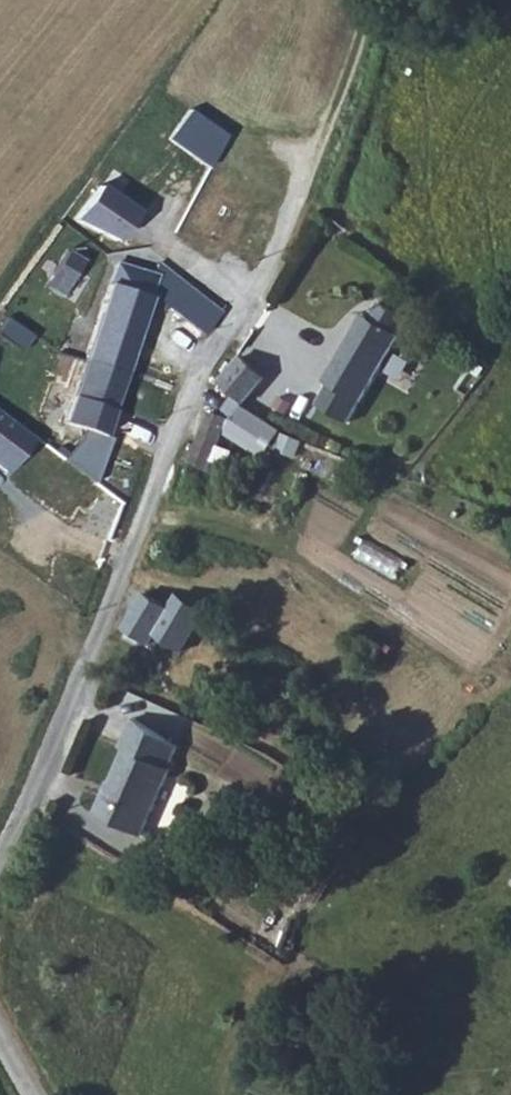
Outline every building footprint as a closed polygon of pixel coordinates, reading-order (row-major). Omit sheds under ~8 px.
[(258,260),(290,200),(177,140),(134,220),(188,248),(199,228),(258,260)] [(108,231),(127,206),(90,179),(71,204),(108,231)] [(148,288),(203,335),(221,312),(156,260),(151,268),(114,256),(95,307),(134,321),(148,288)] [(68,259),(57,279),(71,288),(83,268),(68,259)] [(334,373),(369,400),(428,325),(403,305),(391,321),(381,313),(334,373)] [(94,430),(135,321),(134,321),(95,307),(93,306),(53,415),(94,430)] [(220,381),(241,399),(261,370),(255,365),(235,352),(220,381)] [(15,475),(41,441),(0,410),(0,464),(15,475)] [(210,410),(190,464),(210,471),(214,462),(229,467),(235,451),(220,445),(230,418),(210,410)] [(146,645),(151,649),(176,609),(147,589),(130,632),(146,645)] [(114,827),(155,844),(184,778),(175,774),(185,749),(145,724),(133,755),(142,759),(114,827)]
